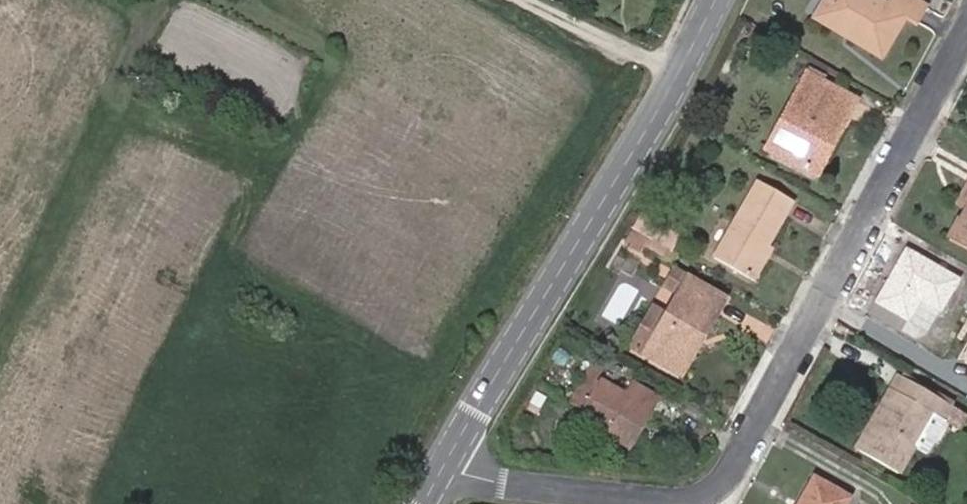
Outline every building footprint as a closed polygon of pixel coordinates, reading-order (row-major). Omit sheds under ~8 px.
[(846,38),(882,58),(905,18),(917,25),(927,8),(914,0),(895,0),(890,8),(876,0),(826,0),(819,12),(850,30),(846,38)] [(815,19),(846,38),(850,30),(819,12),(815,19)] [(792,126),(776,155),(815,177),(849,115),(825,102),(832,88),(806,74),(798,87),(804,90),(787,123),(792,126)] [(765,149),(776,155),(792,126),(787,123),(804,90),(798,87),(765,149)] [(825,102),(849,115),(856,101),(832,88),(825,102)] [(748,277),(767,245),(792,201),(758,181),(714,258),(748,277)] [(966,201),(966,183),(955,205),(966,211),(966,210),(966,201)] [(966,211),(952,238),(966,246),(966,210),(966,211)] [(767,245),(748,277),(756,282),(775,250),(767,245)] [(675,270),(666,287),(678,294),(688,277),(675,270)] [(688,277),(678,294),(666,315),(643,354),(674,372),(697,333),(703,336),(725,299),(688,277)] [(654,307),(631,347),(643,354),(666,315),(654,307)] [(697,333),(674,372),(681,376),(703,336),(697,333)] [(897,473),(913,447),(926,454),(954,407),(899,375),(890,390),(901,396),(888,417),(882,414),(860,451),(897,473)] [(603,381),(581,418),(629,447),(658,398),(633,384),(626,395),(603,381)] [(860,451),(882,414),(888,417),(901,396),(890,390),(856,449),(860,451)] [(849,497),(815,477),(799,503),(845,503),(849,497)]
